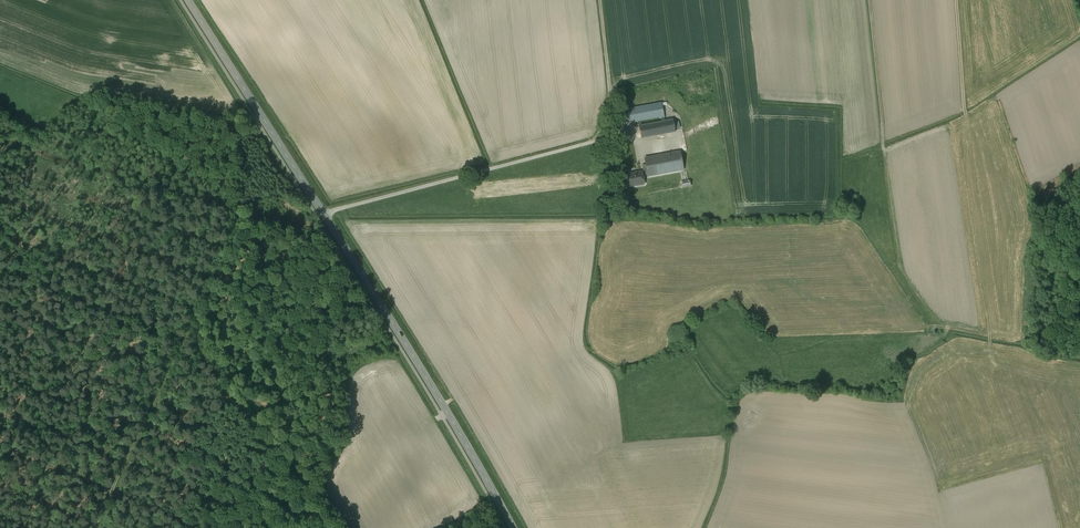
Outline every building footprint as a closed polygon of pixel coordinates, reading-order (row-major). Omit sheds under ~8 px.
[(661,103),(628,109),(630,122),(664,116),(661,103)] [(673,119),(639,126),(641,138),(676,131),(673,119)] [(683,170),(680,152),(645,159),(646,165),(648,176),(648,177),(683,170)] [(642,172),(626,175),(628,188),(637,186),(636,184),(644,183),(643,176),(642,172)]
